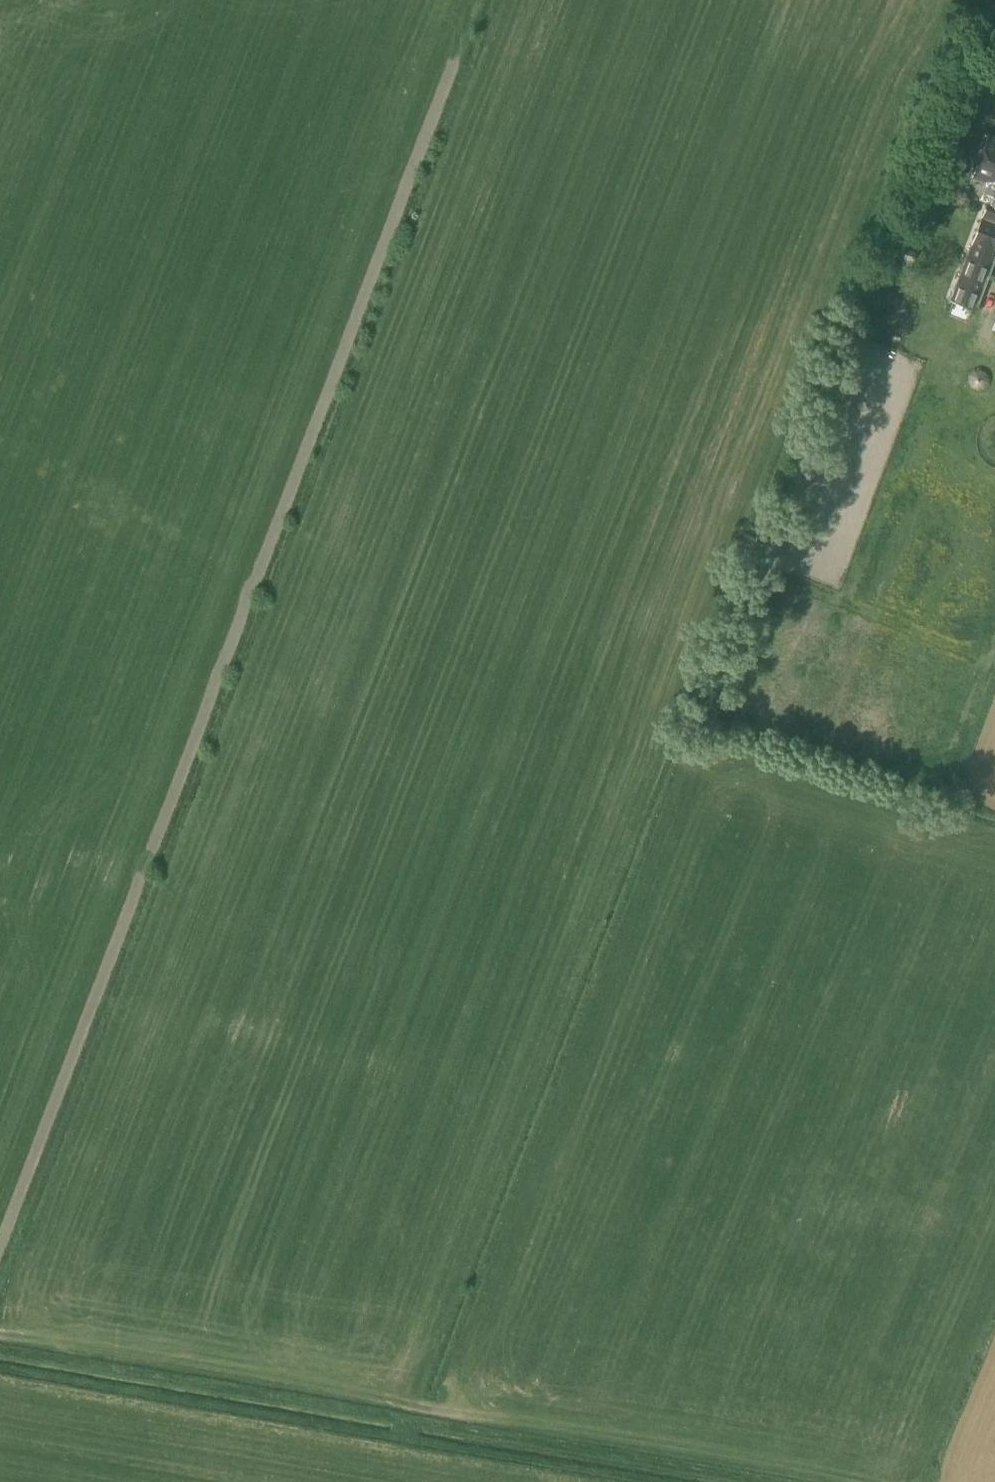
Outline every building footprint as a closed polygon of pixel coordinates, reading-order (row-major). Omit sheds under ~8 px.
[(994,259),(994,256),(993,256),(994,251),(994,137),(987,135),(972,177),(984,182),(978,199),(986,202),(949,301),(976,311),(994,259)] [(909,270),(915,253),(895,246),(889,264),(909,270)]
